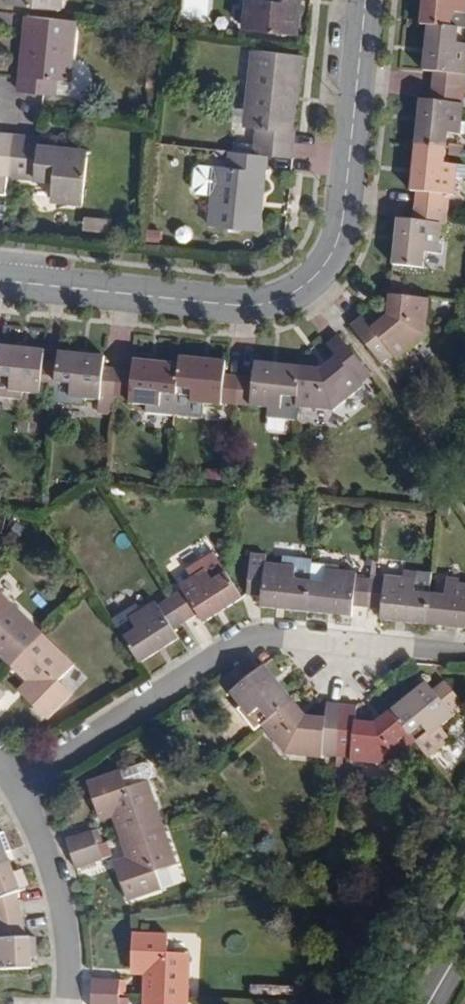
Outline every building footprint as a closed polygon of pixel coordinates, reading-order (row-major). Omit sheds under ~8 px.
[(16,5),(61,10),(62,0),(16,0),(16,5)] [(241,29),(285,33),(287,15),(291,14),(295,8),(296,0),(244,0),(241,29)] [(434,27),(463,30),(464,30),(464,0),(429,0),(426,26),(434,27)] [(76,22),(28,17),(21,93),(56,96),(57,82),(71,83),(76,22)] [(434,27),(429,73),(440,75),(438,88),(464,91),(464,89),(464,45),(462,44),(463,30),(434,27)] [(249,74),(241,150),(272,153),(289,155),(293,115),(283,115),(284,106),(291,106),(293,80),(297,78),(299,52),(264,49),(261,75),(249,74)] [(449,151),(450,138),(464,139),(464,130),(464,108),(463,108),(464,91),(438,88),(437,104),(426,104),(421,148),(449,151)] [(291,106),(284,106),(283,115),(293,115),(294,107),(291,106)] [(10,131),(0,130),(0,172),(7,173),(10,131)] [(10,131),(7,173),(52,177),(51,196),(83,198),(87,153),(67,151),(67,146),(64,144),(38,142),(39,134),(10,131)] [(449,151),(421,148),(415,194),(421,194),(420,209),(445,211),(447,197),(457,198),(461,168),(447,167),(449,151)] [(272,153),(241,150),(237,150),(236,164),(223,163),(217,224),(265,228),(272,153)] [(445,211),(420,209),(419,223),(402,222),(398,268),(426,271),(428,255),(441,256),(445,211)] [(84,216),(83,230),(108,233),(109,219),(84,216)] [(433,302),(394,299),(393,319),(378,331),(368,319),(356,330),(388,370),(398,362),(400,364),(429,339),(433,302)] [(304,378),(300,411),(337,414),(365,391),(364,388),(375,380),(343,340),(331,350),(340,361),(324,374),(304,372),(304,378)] [(58,397),(61,370),(48,368),(48,357),(3,352),(0,376),(0,383),(14,384),(12,397),(43,400),(43,395),(58,397)] [(118,413),(119,403),(122,376),(108,375),(108,363),(62,358),(61,370),(58,397),(57,408),(83,410),(84,404),(101,406),(101,412),(118,413)] [(183,372),(178,419),(204,421),(206,408),(227,411),(228,408),(240,410),(242,383),(229,382),(230,369),(184,365),(183,372)] [(137,377),(122,376),(119,403),(133,404),(133,410),(149,411),(148,419),(178,422),(178,419),(183,372),(137,367),(137,377)] [(257,385),(242,383),(240,410),(253,411),(253,414),(270,416),(270,424),(298,427),(300,411),(304,378),(258,373),(257,385)] [(309,616),(312,582),(314,564),(314,560),(286,557),(286,567),(267,564),(268,556),(253,555),(248,597),(264,598),(263,611),(309,616)] [(356,607),(371,609),(374,580),(360,579),(360,574),(338,572),(339,566),(314,564),(312,582),(309,616),(355,620),(356,607)] [(183,589),(173,596),(188,620),(198,613),(205,624),(245,599),(228,573),(214,582),(206,569),(181,585),(183,589)] [(374,574),(374,580),(371,609),(384,610),(384,623),(431,627),(434,594),(418,593),(420,574),(407,572),(407,578),(379,575),(374,574)] [(431,627),(464,630),(464,584),(451,582),(449,596),(434,594),(431,627)] [(188,620),(173,596),(160,604),(157,600),(141,610),(137,605),(114,620),(142,664),(181,639),(175,628),(188,620)] [(13,667),(47,631),(13,599),(0,613),(0,655),(13,667)] [(80,663),(47,631),(13,667),(28,682),(21,691),(53,720),(77,694),(64,681),(80,663)] [(267,726),(293,708),(267,670),(256,677),(247,665),(224,680),(233,693),(229,695),(246,721),(257,713),(267,726)] [(425,686),(392,719),(418,746),(430,758),(450,739),(440,731),(454,717),(451,714),(463,703),(446,686),(435,696),(425,686)] [(293,708),(267,726),(259,732),(280,763),(319,768),(320,765),(337,766),(343,713),(326,711),(324,727),(304,726),(293,708)] [(418,746),(392,719),(378,732),(357,730),(361,714),(343,713),(337,766),(352,768),(353,771),(390,775),(418,746)] [(119,835),(166,819),(151,777),(153,771),(154,766),(151,762),(143,759),(87,778),(101,818),(111,814),(119,835)] [(166,819),(119,835),(126,857),(115,861),(129,901),(165,889),(159,871),(181,863),(166,819)] [(8,848),(12,847),(4,826),(0,828),(0,852),(8,848)] [(63,839),(68,853),(95,844),(90,830),(63,839)] [(95,844),(68,853),(71,859),(74,869),(101,859),(95,844)] [(2,863),(12,858),(8,848),(0,852),(0,859),(2,863)] [(12,858),(2,863),(6,873),(16,869),(12,858)] [(23,913),(19,893),(29,888),(20,867),(16,869),(6,873),(2,863),(0,863),(0,918),(23,913)] [(23,913),(0,918),(0,969),(22,968),(21,956),(32,955),(38,955),(37,933),(27,933),(23,913)] [(143,975),(142,997),(192,999),(194,953),(170,953),(170,934),(132,933),(131,975),(143,975)] [(22,968),(33,967),(32,955),(21,956),(22,968)] [(89,994),(118,996),(118,981),(90,979),(89,994)] [(118,996),(89,994),(88,1003),(117,1003),(118,996)]
